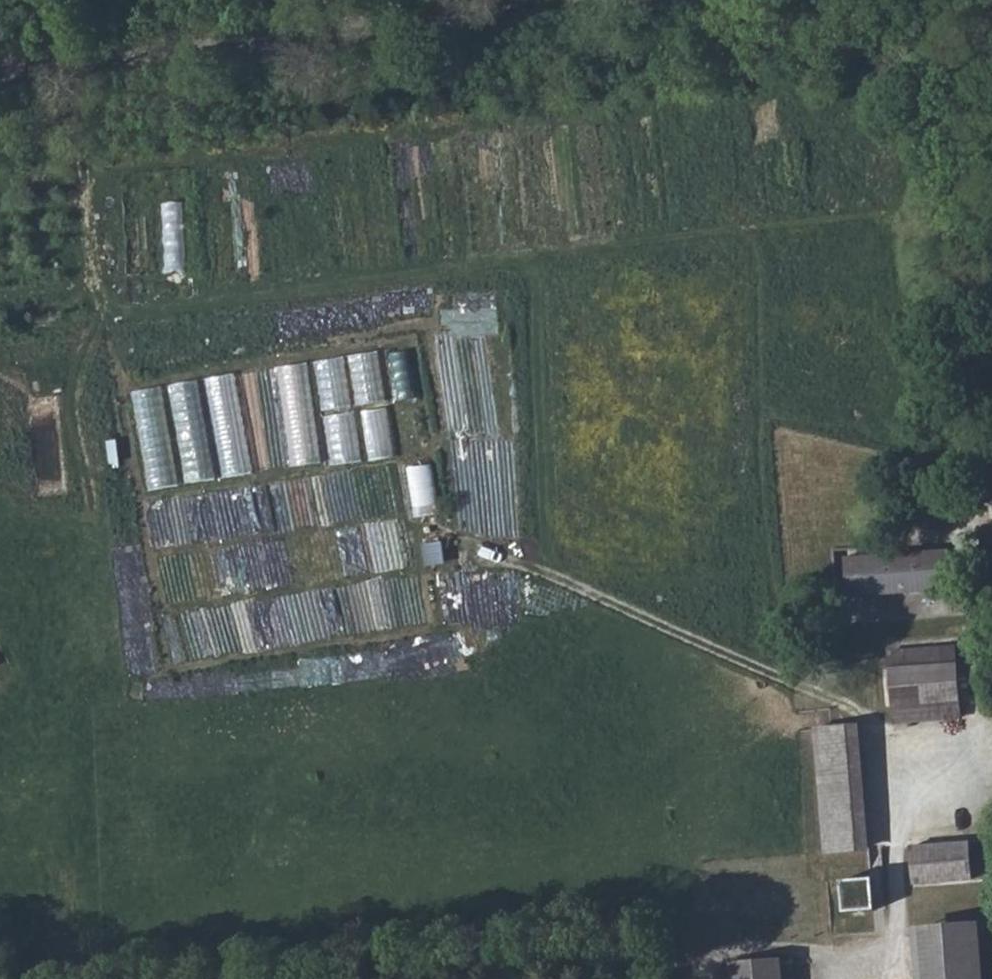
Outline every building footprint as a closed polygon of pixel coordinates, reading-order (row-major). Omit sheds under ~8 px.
[(848,595),(954,594),(954,554),(848,554),(848,595)] [(954,648),(889,653),(894,723),(960,718),(954,648)] [(849,852),(882,849),(872,725),(840,728),(849,852)] [(969,842),(910,847),(913,885),(972,880),(969,842)] [(872,879),(841,882),(843,913),(874,911),(872,879)] [(917,929),(921,978),(979,978),(975,924),(917,929)] [(729,963),(731,978),(782,978),(781,959),(729,963)]
